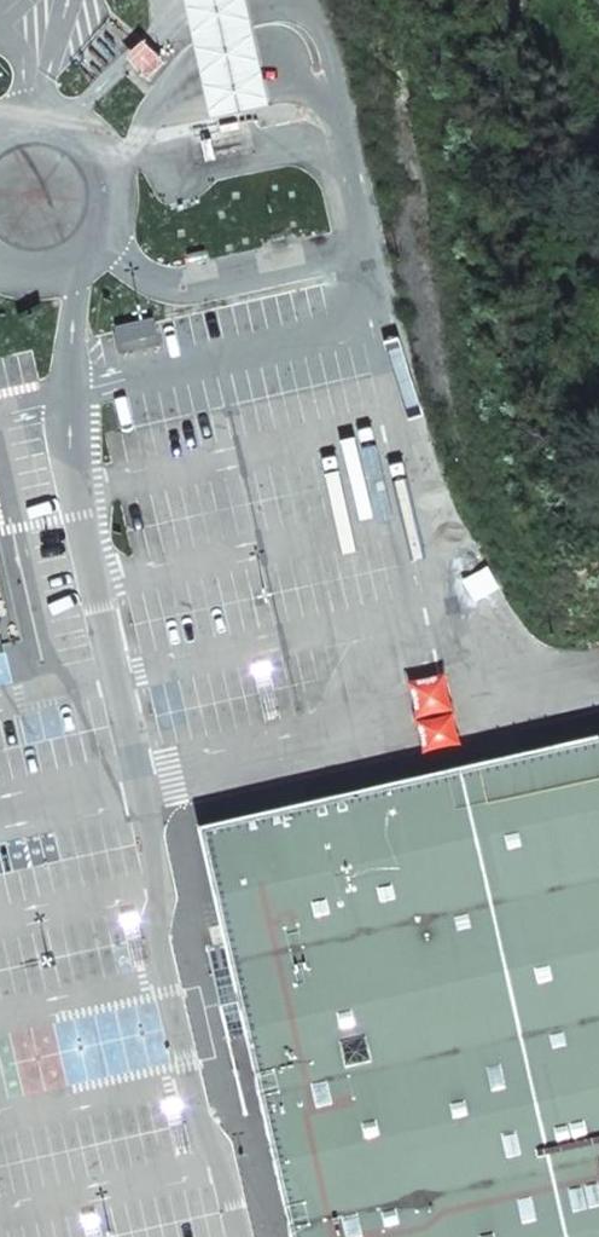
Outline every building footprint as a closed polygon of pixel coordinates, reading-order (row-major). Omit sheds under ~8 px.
[(211,119),(270,106),(247,0),(185,0),(211,119)] [(152,52),(138,66),(147,76),(162,61),(152,52)] [(206,251),(188,255),(190,264),(208,260),(206,251)] [(199,827),(225,942),(246,1034),(292,1236),(598,1236),(598,735),(199,827)] [(229,1038),(246,1034),(225,942),(208,946),(229,1038)]
